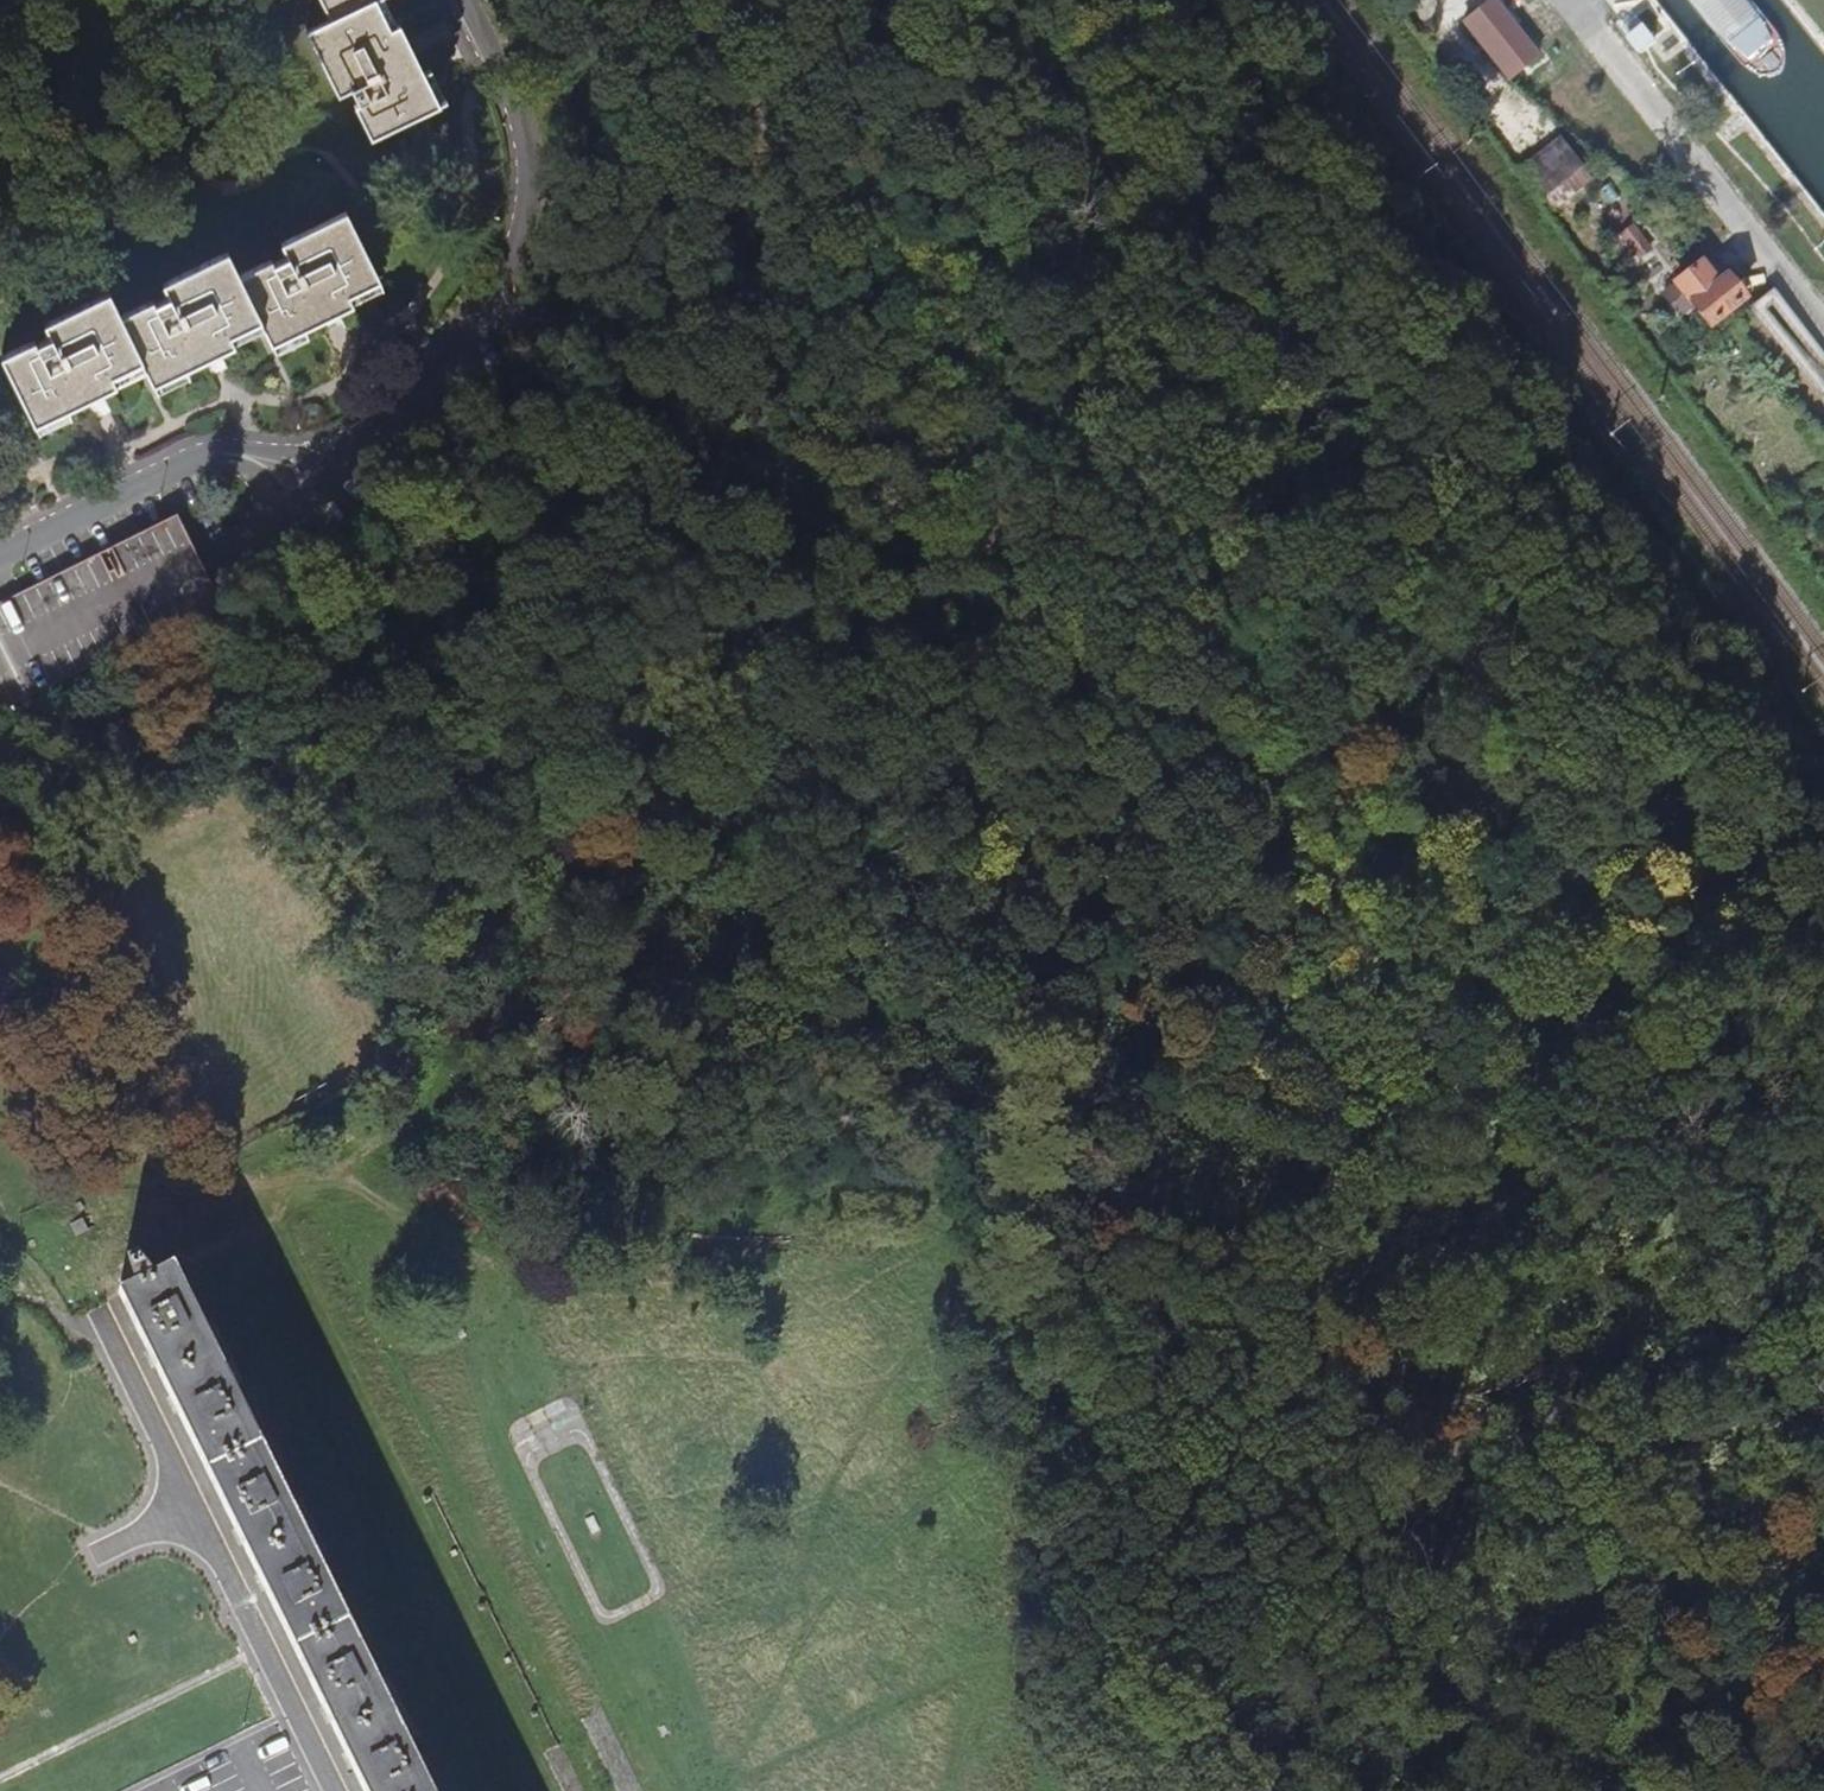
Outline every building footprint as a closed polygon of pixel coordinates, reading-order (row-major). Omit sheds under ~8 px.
[(372,139),(438,107),(400,27),(391,31),(376,0),(377,0),(322,0),(332,22),(309,34),(339,96),(352,90),(360,106),(357,108),(372,139)] [(1540,58),(1495,0),(1489,0),(1463,21),(1510,81),(1540,58)] [(1559,138),(1520,168),(1554,211),(1592,181),(1574,156),(1580,150),(1570,138),(1563,143),(1559,138)] [(348,296),(379,280),(347,213),(282,245),(289,260),(274,267),(271,263),(240,278),(228,253),(165,285),(171,299),(155,306),(153,302),(122,317),(110,294),(46,325),(53,339),(37,347),(35,343),(3,358),(35,424),(115,385),(111,376),(143,360),(155,384),(233,345),(229,335),(261,320),(273,345),(352,306),(348,296)] [(1637,262),(1652,251),(1635,227),(1621,238),(1637,262)] [(1700,263),(1689,271),(1674,282),(1676,284),(1662,295),(1679,316),(1692,305),(1709,327),(1727,314),(1745,300),(1727,276),(1716,284),(1700,263)] [(220,603),(195,553),(176,516),(0,606),(0,713),(220,603)] [(73,1235),(85,1229),(80,1218),(67,1223),(73,1235)] [(172,1267),(117,1294),(363,1790),(431,1790),(172,1267)]
